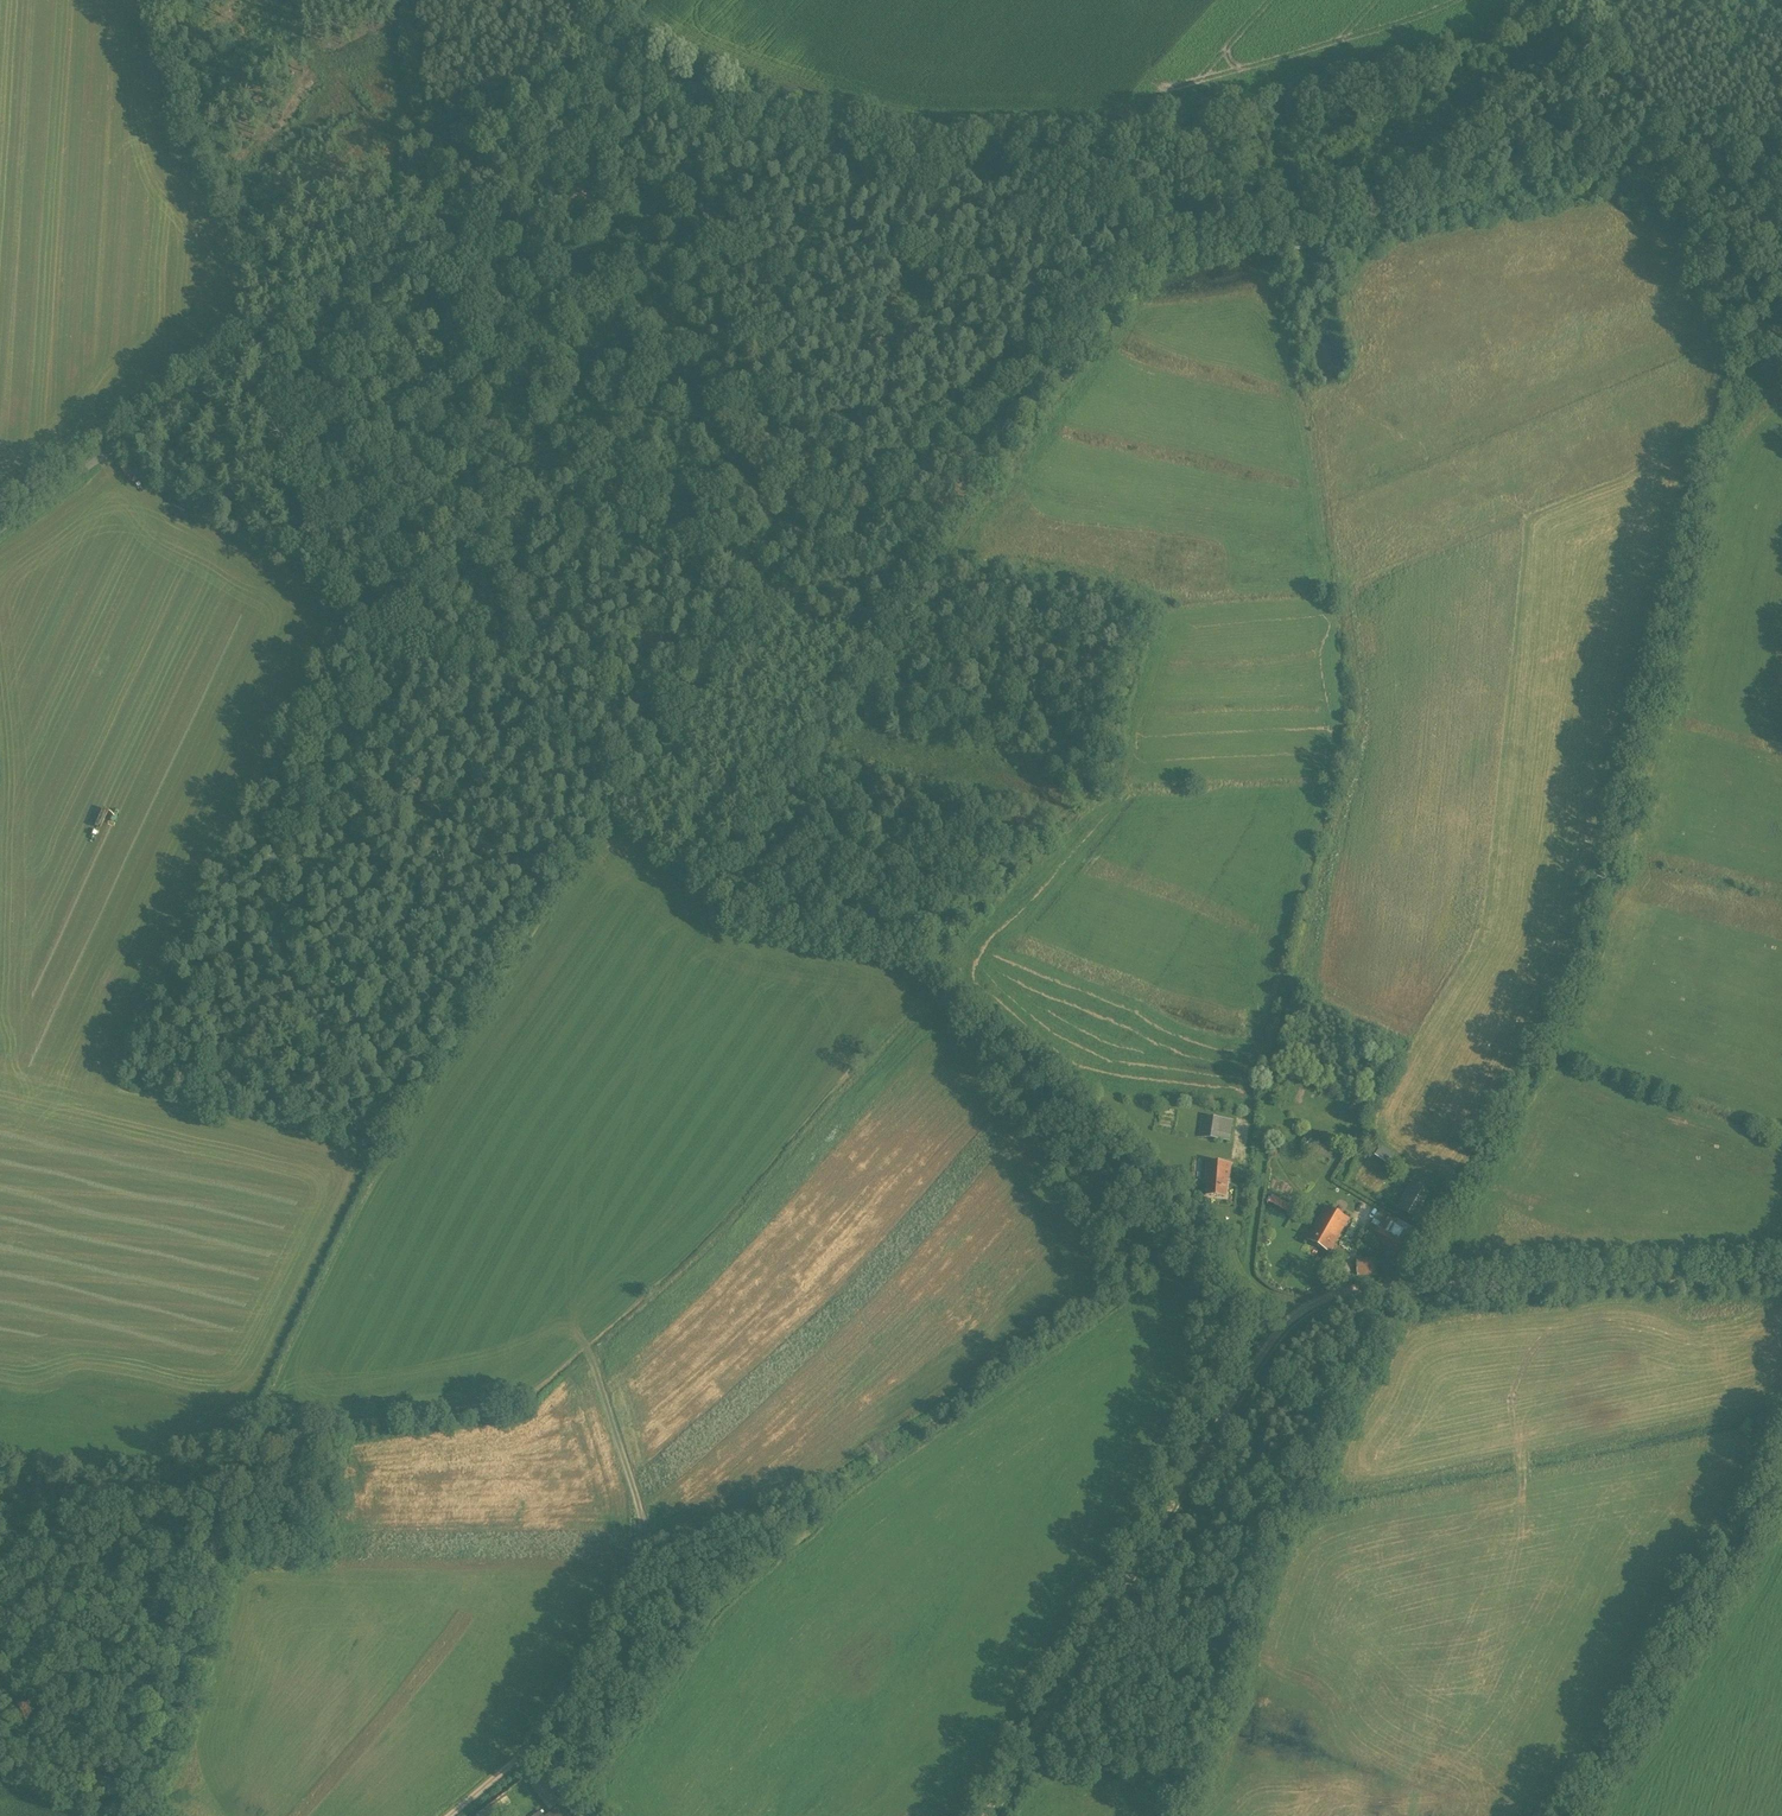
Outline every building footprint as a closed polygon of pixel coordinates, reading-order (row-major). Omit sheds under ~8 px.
[(1198,1136),(1230,1140),(1233,1119),(1201,1115),(1198,1136)] [(1308,1149),(1329,1160),(1333,1152),(1312,1141),(1308,1149)] [(1374,1155),(1387,1163),(1394,1152),(1381,1144),(1374,1155)] [(1206,1181),(1205,1195),(1226,1197),(1227,1180),(1229,1181),(1230,1163),(1205,1161),(1204,1181),(1206,1181)] [(1272,1194),(1267,1203),(1287,1214),(1292,1205),(1272,1194)] [(1394,1208),(1404,1213),(1407,1208),(1405,1207),(1405,1206),(1398,1202),(1394,1208)] [(1348,1219),(1325,1206),(1306,1240),(1329,1253),(1348,1219)] [(1395,1223),(1383,1217),(1380,1222),(1373,1218),(1364,1234),(1397,1253),(1412,1227),(1398,1219),(1395,1223)] [(1359,1276),(1375,1276),(1374,1258),(1356,1258),(1357,1273),(1359,1273),(1359,1276)] [(560,1805),(544,1815),(568,1815),(560,1805)] [(585,1815),(596,1815),(590,1807),(583,1813),(585,1815)]
